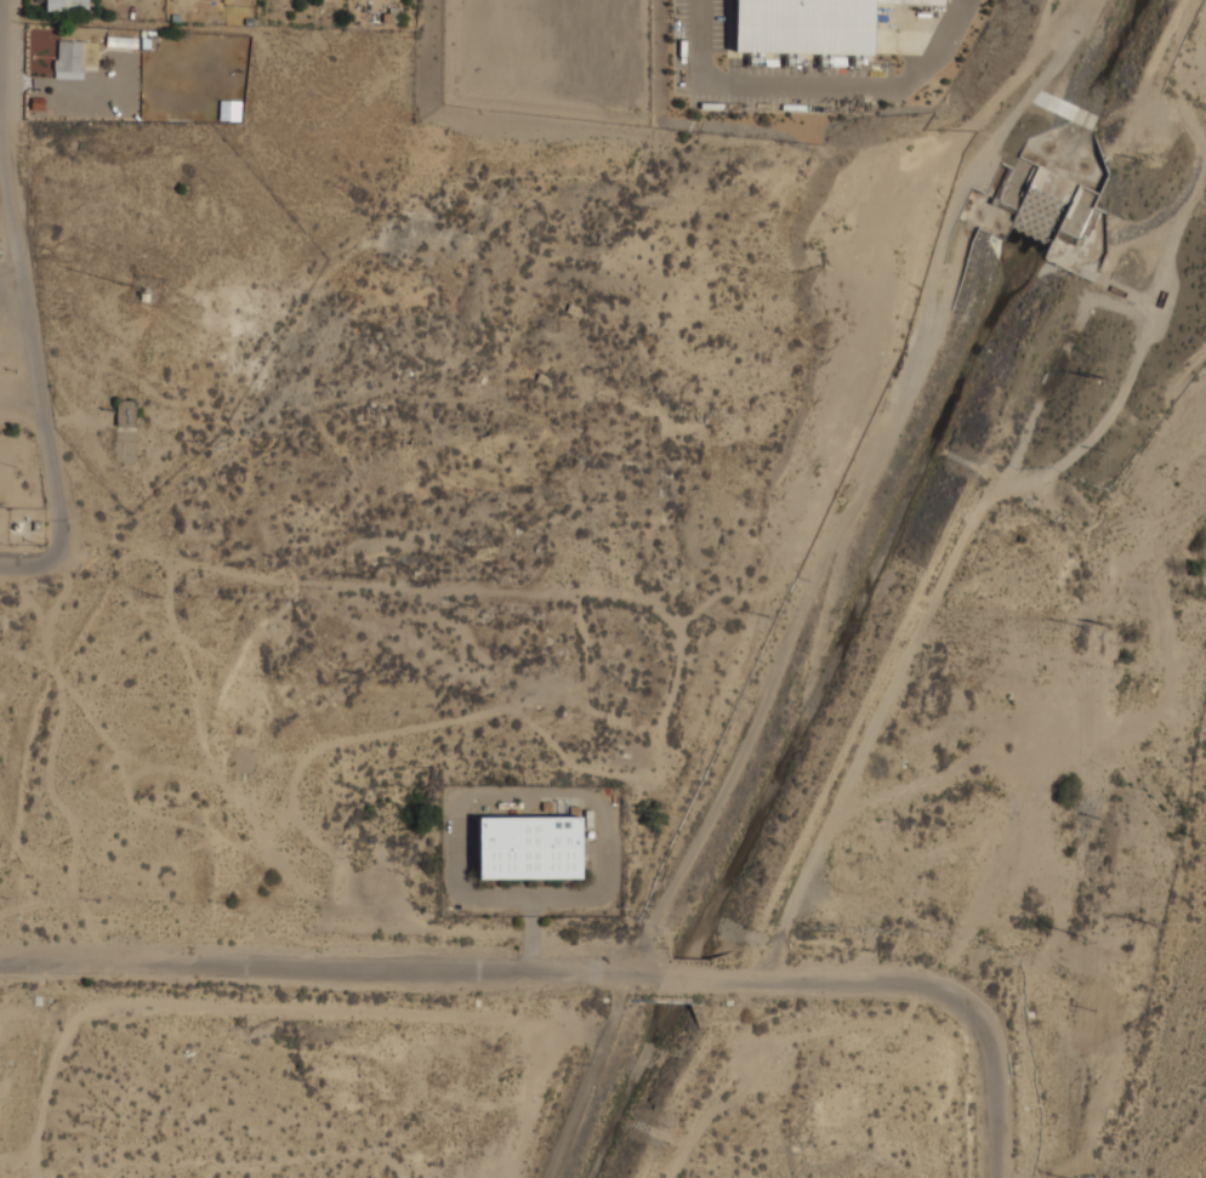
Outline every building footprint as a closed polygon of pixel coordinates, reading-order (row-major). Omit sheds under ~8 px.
[(91,12),(91,0),(36,0),(36,1),(47,1),(47,11),(91,12)] [(736,51),(875,53),(876,2),(948,4),(948,0),(738,0),(736,51)] [(107,46),(138,47),(138,38),(107,37),(107,46)] [(83,72),(84,41),(58,41),(57,71),(83,72)] [(136,398),(116,398),(116,426),(136,426),(136,398)] [(584,815),(480,815),(480,877),(584,877),(584,815)]
